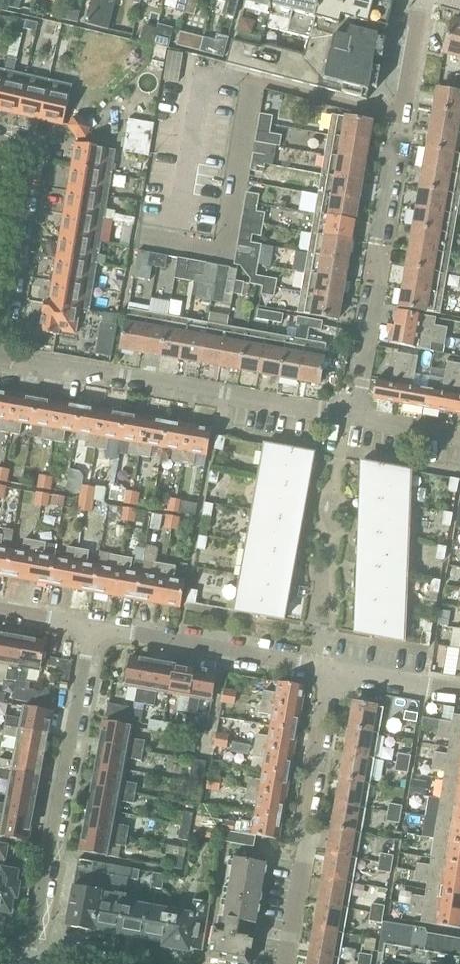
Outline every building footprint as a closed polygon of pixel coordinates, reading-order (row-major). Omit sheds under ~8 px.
[(9,6),(19,9),(21,0),(10,0),(9,6)] [(117,0),(91,0),(85,23),(109,29),(117,0)] [(178,10),(186,13),(190,0),(180,0),(178,10)] [(186,13),(194,15),(199,0),(190,0),(186,13)] [(226,2),(223,13),(235,16),(239,0),(218,0),(226,2)] [(310,39),(306,52),(269,42),(261,44),(234,36),(227,64),(344,94),(344,93),(362,98),(368,100),(370,87),(378,89),(382,68),(377,67),(379,57),(383,58),(387,38),(385,37),(387,28),(389,28),(390,27),(391,23),(392,23),(396,11),(394,11),(396,5),(378,0),(320,0),(310,39)] [(239,33),(240,33),(262,39),(265,27),(272,0),(247,0),(239,33)] [(310,39),(320,0),(272,0),(265,27),(310,39)] [(67,20),(78,23),(81,12),(69,9),(67,20)] [(39,22),(26,20),(24,29),(37,31),(39,22)] [(444,54),(459,58),(459,22),(453,21),(444,54)] [(8,56),(9,56),(18,58),(23,34),(18,33),(20,24),(16,24),(14,32),(13,32),(8,56)] [(145,26),(141,39),(154,43),(156,34),(157,29),(145,26)] [(181,33),(178,46),(194,50),(198,38),(181,33)] [(168,47),(171,39),(156,34),(154,43),(168,47)] [(223,56),(226,46),(220,44),(215,47),(214,53),(223,56)] [(153,61),(165,63),(168,48),(156,45),(153,61)] [(179,83),(183,60),(184,54),(169,52),(165,81),(179,83)] [(0,90),(0,111),(18,115),(27,75),(13,72),(16,59),(8,57),(5,70),(0,90)] [(27,75),(18,115),(40,120),(49,80),(27,75)] [(49,80),(40,120),(63,125),(73,85),(49,80)] [(264,88),(258,122),(272,124),(273,116),(278,118),(278,120),(283,121),(289,95),(264,88)] [(436,110),(459,114),(459,93),(439,89),(436,110)] [(432,129),(459,135),(459,114),(436,110),(432,129)] [(334,115),(330,135),(370,142),(373,122),(334,115)] [(71,128),(73,132),(86,123),(82,117),(73,118),(73,119),(71,128)] [(129,120),(126,136),(151,140),(153,125),(129,120)] [(281,146),(282,135),(270,133),(272,124),(258,122),(255,142),(281,146)] [(86,123),(73,132),(76,136),(85,137),(86,137),(90,129),(86,123)] [(429,149),(459,154),(459,135),(432,129),(429,149)] [(330,135),(327,155),(366,162),(370,142),(330,135)] [(151,140),(126,136),(123,153),(148,157),(151,140)] [(255,142),(251,162),(265,164),(274,165),(276,153),(285,154),(286,147),(281,146),(255,142)] [(76,144),(72,167),(112,174),(116,150),(106,149),(76,144)] [(425,168),(459,175),(459,154),(429,149),(425,168)] [(327,155),(323,174),(363,182),(366,162),(327,155)] [(265,164),(251,162),(250,170),(264,172),(265,164)] [(72,167),(68,190),(109,196),(112,174),(72,167)] [(421,188),(459,195),(459,175),(425,168),(421,188)] [(323,174),(319,195),(359,202),(363,182),(323,174)] [(418,208),(458,215),(459,216),(459,195),(421,188),(418,208)] [(68,190),(64,212),(105,219),(109,196),(68,190)] [(245,201),(258,203),(259,195),(246,192),(245,201)] [(319,195),(316,214),(356,221),(359,202),(319,195)] [(258,203),(245,201),(241,222),(263,225),(265,213),(256,211),(258,203)] [(418,208),(414,228),(455,235),(458,215),(418,208)] [(64,212),(61,235),(101,242),(109,244),(113,221),(105,219),(64,212)] [(316,214),(312,234),(353,241),(356,221),(316,214)] [(261,236),(263,225),(241,222),(238,240),(251,243),(251,242),(252,234),(261,236)] [(414,228),(411,248),(451,255),(455,235),(414,228)] [(312,234),(309,253),(349,260),(353,241),(312,234)] [(61,235),(57,258),(97,265),(101,242),(61,235)] [(238,240),(235,259),(259,263),(262,244),(251,242),(251,243),(238,240)] [(411,248),(407,267),(448,274),(451,255),(411,248)] [(157,267),(159,255),(138,251),(134,277),(150,280),(152,266),(157,267)] [(296,251),(293,271),(305,273),(346,281),(349,260),(309,253),(296,251)] [(178,258),(159,255),(157,267),(165,268),(164,275),(175,276),(178,258)] [(57,258),(53,281),(93,288),(97,265),(57,258)] [(178,258),(175,276),(175,278),(195,282),(196,274),(198,261),(178,258)] [(259,263),(235,259),(250,279),(250,283),(263,286),(276,288),(277,279),(256,276),(259,263)] [(211,301),(213,291),(215,277),(216,277),(219,265),(198,261),(196,274),(200,275),(196,298),(211,301)] [(226,292),(233,294),(236,281),(238,269),(231,268),(231,267),(219,265),(216,277),(212,301),(224,303),(226,292)] [(407,267),(404,287),(425,291),(444,295),(445,291),(448,274),(407,267)] [(302,291),(302,293),(342,300),(344,291),(346,281),(305,273),(302,291)] [(50,302),(49,304),(80,309),(89,311),(93,288),(53,281),(50,302)] [(236,281),(233,294),(242,295),(244,282),(236,281)] [(274,297),(275,291),(276,288),(263,286),(261,295),(274,297)] [(403,291),(400,307),(401,307),(441,314),(444,295),(425,291),(404,287),(403,291)] [(302,293),(298,313),(339,320),(342,300),(302,293)] [(44,313),(41,332),(59,335),(60,332),(76,334),(77,333),(76,333),(80,309),(49,304),(50,302),(45,302),(43,313),(44,313)] [(129,309),(122,349),(142,353),(149,313),(129,309)] [(257,319),(269,321),(271,312),(259,310),(257,319)] [(389,321),(388,326),(447,336),(448,328),(446,328),(435,326),(437,318),(396,311),(394,322),(389,321)] [(105,322),(108,322),(106,339),(114,340),(116,324),(118,324),(120,314),(106,312),(105,322)] [(209,324),(202,363),(221,367),(228,327),(230,316),(211,312),(209,324)] [(283,315),(271,312),(269,321),(281,323),(283,315)] [(149,313),(142,353),(162,356),(169,317),(149,313)] [(169,317),(162,356),(181,360),(188,320),(169,317)] [(301,327),(310,328),(311,319),(298,317),(296,326),(301,327)] [(311,319),(310,328),(315,329),(320,330),(322,330),(323,326),(323,322),(311,319)] [(188,320),(181,360),(202,363),(209,324),(188,320)] [(388,326),(387,331),(393,332),(391,343),(417,348),(431,350),(431,351),(443,354),(444,345),(445,345),(447,336),(388,326)] [(228,327),(221,367),(240,370),(247,330),(228,327)] [(287,337),(280,377),(300,381),(307,341),(308,341),(310,328),(301,327),(300,330),(298,330),(296,339),(287,337)] [(247,330),(240,370),(261,374),(267,334),(247,330)] [(267,334),(261,374),(280,377),(287,337),(267,334)] [(98,338),(96,352),(110,354),(113,341),(98,338)] [(307,341),(300,381),(320,384),(327,345),(316,343),(308,341),(307,341)] [(378,380),(375,398),(400,403),(409,355),(398,353),(393,382),(378,380)] [(409,355),(400,403),(426,407),(429,389),(428,389),(414,386),(419,357),(409,355)] [(429,389),(426,407),(451,412),(459,364),(448,362),(445,379),(430,377),(428,388),(428,389),(429,389)] [(451,412),(459,414),(459,364),(451,412)] [(1,420),(0,425),(0,432),(11,433),(17,395),(0,392),(0,420),(1,420)] [(17,395),(11,433),(21,435),(23,424),(33,426),(34,426),(38,399),(17,395)] [(33,426),(31,437),(32,437),(42,439),(54,441),(60,403),(38,399),(34,426),(33,426)] [(60,403),(54,441),(64,443),(66,431),(77,433),(82,407),(60,403)] [(82,407),(77,433),(87,435),(86,447),(97,449),(103,410),(82,407)] [(103,410),(97,449),(107,451),(105,458),(117,460),(118,453),(120,442),(125,414),(103,410)] [(120,442),(118,453),(140,456),(147,418),(125,414),(120,442)] [(147,418),(140,456),(150,458),(152,447),(164,449),(168,422),(147,418)] [(168,422),(164,449),(174,450),(172,462),(184,464),(191,426),(168,422)] [(191,426),(184,464),(194,466),(196,455),(207,457),(212,430),(191,426)] [(216,450),(224,452),(227,439),(218,437),(217,439),(218,439),(216,450)] [(313,466),(315,454),(266,446),(260,479),(309,487),(310,466),(313,466)] [(366,476),(362,497),(410,505),(412,471),(363,463),(360,475),(366,476)] [(10,472),(3,470),(1,482),(7,483),(10,472)] [(70,470),(67,490),(80,492),(83,477),(80,472),(70,470)] [(221,472),(212,470),(210,483),(219,485),(221,472)] [(38,489),(44,490),(47,478),(40,477),(38,489)] [(53,479),(47,478),(44,490),(50,491),(53,479)] [(458,493),(459,482),(459,480),(451,478),(449,492),(458,493)] [(310,487),(309,487),(260,479),(255,512),(303,520),(304,499),(307,499),(310,487)] [(87,499),(90,487),(83,486),(81,497),(87,499)] [(90,487),(87,499),(94,500),(96,488),(90,487)] [(126,504),(132,505),(135,493),(128,492),(126,504)] [(141,495),(135,493),(132,505),(139,507),(141,495)] [(49,496),(43,495),(41,506),(47,507),(49,496)] [(64,506),(65,499),(53,497),(52,504),(64,506)] [(80,501),(79,509),(85,510),(87,499),(81,497),(80,501)] [(410,505),(362,497),(361,497),(359,509),(365,510),(361,531),(409,539),(410,505)] [(87,499),(85,510),(91,512),(94,500),(87,499)] [(169,512),(176,513),(178,501),(172,500),(169,512)] [(184,502),(178,501),(176,513),(181,514),(184,502)] [(215,505),(206,503),(204,516),(213,518),(215,505)] [(123,522),(129,523),(131,511),(125,510),(123,522)] [(138,513),(131,511),(129,523),(136,524),(138,513)] [(454,513),(445,511),(443,525),(452,526),(454,513)] [(303,520),(255,512),(249,545),(297,553),(298,532),(302,533),(304,520),(303,520)] [(150,529),(160,530),(162,515),(152,513),(150,529)] [(166,529),(172,531),(175,519),(169,518),(166,529)] [(180,520),(175,519),(172,531),(178,532),(180,520)] [(7,578),(12,550),(11,550),(15,530),(5,528),(3,536),(0,536),(0,576),(7,578)] [(409,539),(361,531),(360,530),(358,542),(363,543),(360,564),(408,573),(409,539)] [(209,538),(200,536),(198,549),(207,551),(209,538)] [(12,550),(7,578),(29,582),(36,542),(26,540),(24,552),(12,550)] [(36,542),(29,582),(51,585),(56,558),(58,546),(47,544),(36,542)] [(147,549),(145,561),(157,564),(160,548),(147,545),(147,549)] [(298,554),(297,553),(249,545),(243,578),(291,586),(292,565),(296,565),(298,554)] [(448,546),(440,545),(437,558),(446,559),(448,546)] [(56,558),(51,585),(72,589),(79,549),(68,547),(66,560),(56,558)] [(123,557),(116,597),(138,601),(145,561),(147,549),(135,547),(133,559),(123,557)] [(79,549),(72,589),(94,593),(99,566),(88,564),(90,551),(79,549)] [(99,566),(94,593),(116,597),(123,557),(112,555),(109,568),(99,566)] [(145,561),(138,601),(159,605),(163,586),(167,565),(157,564),(145,561)] [(407,607),(408,573),(360,564),(359,564),(357,576),(362,577),(358,598),(407,607)] [(163,586),(159,605),(181,609),(186,582),(175,580),(178,567),(167,565),(163,586)] [(292,587),(291,586),(243,578),(237,612),(286,621),(286,619),(285,619),(286,598),(290,599),(292,587)] [(442,579),(434,578),(431,591),(440,592),(442,579)] [(200,592),(191,591),(189,602),(188,604),(197,605),(200,592)] [(407,607),(358,598),(355,610),(361,611),(357,632),(356,632),(356,634),(405,642),(407,607)] [(449,626),(451,612),(443,611),(441,625),(449,626)] [(433,634),(424,632),(422,645),(431,647),(431,645),(433,634)] [(8,680),(10,680),(18,681),(25,639),(4,635),(0,659),(0,679),(8,680)] [(18,681),(17,687),(29,689),(30,683),(27,682),(30,666),(43,668),(48,643),(25,639),(18,681)] [(131,659),(126,684),(139,687),(136,702),(146,704),(153,663),(131,659)] [(153,663),(146,704),(156,706),(158,690),(170,692),(175,667),(153,663)] [(175,667),(170,692),(181,694),(178,710),(189,712),(196,671),(175,667)] [(196,671),(189,712),(198,713),(201,697),(214,700),(219,675),(196,671)] [(265,691),(263,702),(302,709),(306,687),(277,682),(275,692),(265,691)] [(52,705),(55,694),(29,689),(17,687),(16,687),(15,689),(13,699),(52,705)] [(237,691),(225,689),(222,703),(234,705),(237,691)] [(263,702),(261,713),(271,715),(269,725),(298,731),(302,709),(263,702)] [(142,722),(144,709),(110,703),(107,716),(142,722)] [(356,703),(351,729),(381,734),(385,708),(356,703)] [(8,716),(6,726),(49,734),(53,712),(27,707),(25,719),(8,716)] [(405,720),(417,722),(419,714),(406,712),(405,720)] [(439,727),(459,731),(459,715),(454,714),(453,722),(446,721),(440,720),(439,727)] [(424,718),(423,726),(439,729),(439,727),(440,720),(424,718)] [(151,721),(149,730),(162,733),(164,724),(151,721)] [(106,723),(102,745),(143,752),(145,743),(129,740),(131,727),(106,723)] [(194,733),(199,734),(207,735),(209,726),(195,723),(194,733)] [(164,724),(162,733),(176,735),(176,734),(178,726),(164,724)] [(257,734),(255,745),(295,752),(298,731),(269,725),(267,736),(257,734)] [(6,726),(5,736),(21,739),(19,750),(45,755),(49,734),(6,726)] [(438,738),(450,740),(449,747),(459,749),(459,731),(439,727),(439,729),(438,738)] [(351,729),(347,754),(376,760),(381,734),(351,729)] [(217,732),(215,741),(228,743),(229,734),(217,732)] [(186,751),(196,753),(198,739),(189,737),(186,751)] [(102,745),(98,766),(124,771),(126,760),(141,762),(143,752),(102,745)] [(255,745),(253,757),(263,758),(261,769),(291,774),(295,752),(255,745)] [(434,761),(459,765),(459,749),(449,747),(448,754),(435,752),(434,761)] [(0,764),(0,769),(41,776),(45,755),(19,750),(17,763),(1,760),(0,764)] [(347,754),(342,780),(372,785),(376,760),(347,754)] [(399,754),(398,763),(410,765),(412,756),(399,754)] [(191,782),(194,782),(203,784),(207,763),(195,760),(191,782)] [(433,769),(446,771),(444,779),(459,782),(459,765),(434,761),(433,769)] [(396,771),(409,773),(410,765),(398,763),(396,771)] [(98,766),(94,787),(136,795),(138,784),(122,781),(124,771),(98,766)] [(14,781),(12,793),(38,798),(41,776),(0,769),(0,779),(14,781)] [(250,777),(248,789),(287,796),(291,774),(261,769),(260,779),(250,777)] [(210,775),(208,783),(220,785),(228,786),(229,779),(210,775)] [(441,799),(459,802),(459,782),(444,779),(441,799)] [(342,780),(338,805),(368,810),(372,785),(342,780)] [(411,792),(424,795),(426,782),(413,780),(411,792)] [(201,798),(203,788),(203,784),(194,782),(192,796),(201,798)] [(219,791),(220,785),(208,783),(207,789),(219,791)] [(94,787),(90,809),(116,813),(118,801),(134,804),(136,795),(94,787)] [(248,789),(246,800),(256,802),(254,812),(283,817),(287,796),(248,789)] [(34,819),(38,798),(12,793),(10,804),(0,802),(0,813),(34,819)] [(438,819),(459,822),(459,802),(441,799),(438,819)] [(338,805),(334,830),(363,835),(368,810),(338,805)] [(391,805),(389,814),(402,816),(403,807),(391,805)] [(90,809),(86,830),(128,837),(130,827),(116,824),(114,824),(116,813),(90,809)] [(185,811),(183,824),(191,826),(193,813),(185,811)] [(242,820),(240,832),(257,834),(279,838),(283,817),(254,812),(252,822),(242,820)] [(7,824),(5,837),(30,841),(34,819),(0,813),(0,823),(7,824)] [(388,822),(400,824),(402,816),(389,814),(388,822)] [(197,816),(196,826),(216,829),(222,831),(234,833),(235,823),(197,816)] [(435,839),(459,843),(459,822),(438,819),(435,839)] [(188,840),(191,826),(183,824),(180,838),(188,840)] [(196,826),(194,836),(214,839),(216,829),(196,826)] [(86,830),(82,852),(108,856),(110,844),(126,847),(128,837),(86,830)] [(334,830),(329,854),(359,860),(363,835),(334,830)] [(234,833),(222,831),(221,840),(254,846),(256,837),(239,834),(234,833)] [(432,859),(459,863),(459,843),(435,839),(432,859)] [(2,914),(2,911),(12,913),(12,910),(15,911),(17,899),(19,898),(22,884),(18,884),(20,872),(3,869),(4,859),(5,859),(7,846),(0,844),(0,914),(2,914)] [(182,870),(185,856),(176,854),(174,868),(182,870)] [(329,854),(325,880),(355,885),(359,860),(329,854)] [(383,855),(381,864),(394,866),(395,857),(383,855)] [(225,919),(256,925),(260,901),(262,902),(264,894),(261,894),(265,874),(267,874),(268,867),(266,867),(267,864),(235,858),(225,919)] [(79,859),(67,926),(94,931),(106,864),(79,859)] [(417,873),(459,880),(459,863),(432,859),(431,866),(418,864),(417,873)] [(106,864),(94,931),(119,936),(119,933),(119,932),(124,903),(125,903),(129,879),(131,868),(106,864)] [(379,872),(392,874),(394,866),(381,864),(379,872)] [(131,868),(129,879),(138,880),(140,870),(131,868)] [(154,873),(151,888),(162,890),(165,875),(154,873)] [(415,881),(428,883),(427,891),(459,896),(459,880),(417,873),(415,881)] [(325,880),(321,905),(350,910),(355,885),(325,880)] [(412,905),(459,913),(459,896),(427,891),(426,898),(413,896),(412,905)] [(167,944),(166,946),(176,947),(175,951),(188,953),(189,948),(204,951),(211,903),(194,899),(191,914),(180,912),(180,909),(173,908),(172,911),(167,944)] [(124,903),(119,932),(119,933),(130,934),(130,937),(143,940),(144,937),(149,907),(125,903),(124,903)] [(372,904),(371,912),(384,915),(385,906),(372,904)] [(321,905),(316,930),(346,935),(350,910),(321,905)] [(410,913),(423,915),(422,923),(459,929),(459,913),(412,905),(410,913)] [(149,907),(144,937),(154,939),(153,942),(167,944),(172,911),(149,907)] [(371,912),(369,921),(382,923),(384,915),(371,912)] [(380,943),(379,953),(408,957),(409,948),(413,926),(384,922),(384,925),(380,943)] [(439,935),(428,933),(425,929),(426,929),(413,926),(408,957),(406,963),(434,963),(439,935)] [(255,934),(215,927),(209,959),(220,960),(220,962),(227,963),(227,962),(233,963),(232,963),(239,963),(240,963),(250,963),(256,934),(255,934)] [(316,930),(312,955),(342,960),(346,935),(316,930)] [(434,963),(459,963),(459,938),(457,938),(439,935),(434,963)] [(364,950),(375,952),(377,940),(366,938),(364,950)] [(358,963),(364,963),(371,963),(373,955),(360,953),(358,963)] [(310,963),(341,963),(342,960),(312,955),(310,963)]
